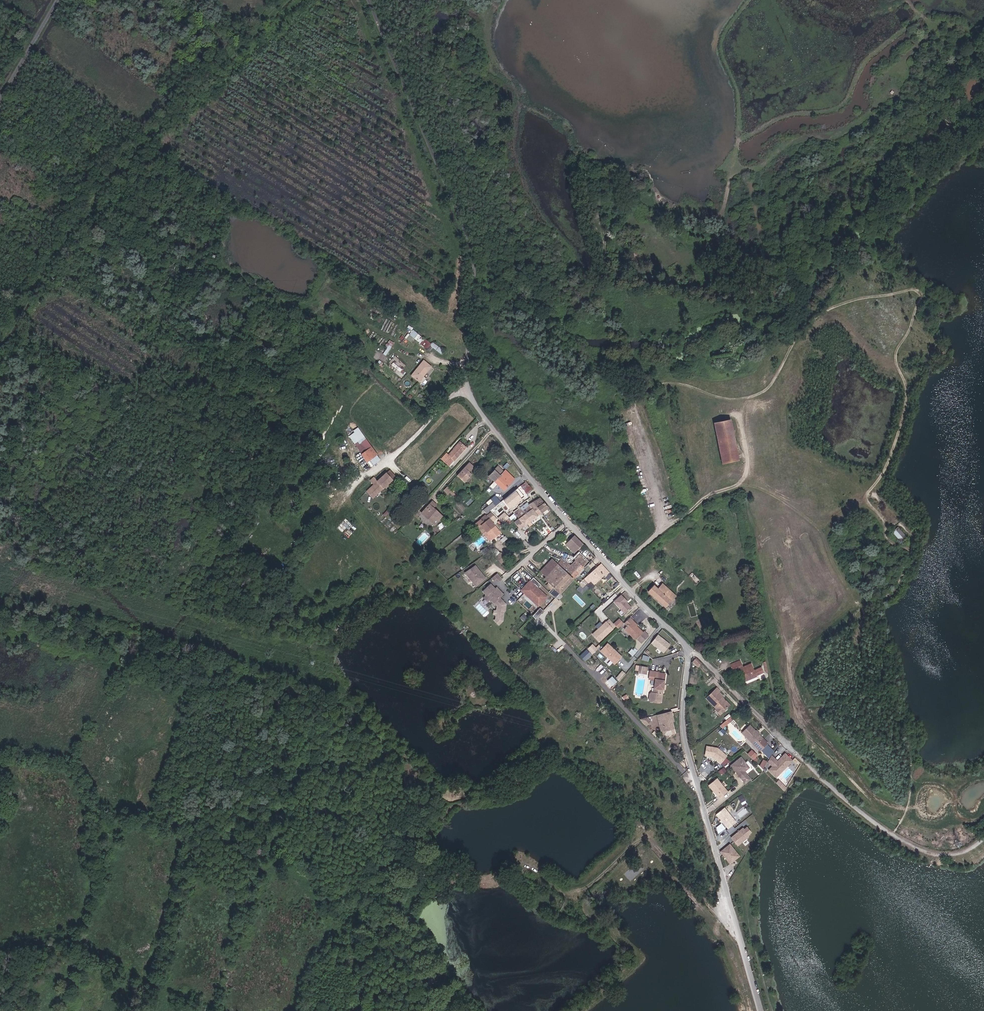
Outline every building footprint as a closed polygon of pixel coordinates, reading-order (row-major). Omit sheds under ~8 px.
[(430,344),(413,330),(410,335),(426,349),(430,344)] [(386,347),(389,350),(394,343),(391,340),(386,347)] [(431,367),(423,361),(411,375),(419,382),(431,367)] [(739,459),(730,420),(714,423),(722,463),(739,459)] [(328,430),(315,446),(320,450),(332,434),(328,430)] [(367,450),(372,447),(367,440),(362,443),(367,450)] [(447,453),(442,459),(446,464),(452,458),(454,460),(466,447),(460,443),(449,455),(447,453)] [(377,444),(372,447),(377,454),(369,460),(371,463),(373,465),(384,457),(380,451),(381,450),(377,444)] [(377,454),(372,447),(367,450),(361,454),(368,464),(371,463),(369,460),(377,454)] [(474,467),(468,463),(460,472),(457,476),(464,483),(472,475),(469,472),(474,467)] [(489,476),(494,482),(504,472),(498,466),(489,476)] [(367,491),(373,498),(395,477),(389,470),(377,481),(373,478),(370,481),(371,482),(374,485),(369,489),(367,491)] [(504,472),(494,482),(503,490),(514,479),(505,470),(504,472)] [(524,491),(523,490),(521,487),(511,495),(515,499),(524,491)] [(533,503),(541,513),(548,508),(540,498),(533,503)] [(433,521),(432,523),(434,525),(442,516),(433,508),(436,505),(432,501),(421,513),(424,516),(426,515),(433,521)] [(489,512),(491,510),(496,506),(492,502),(486,508),(489,512)] [(521,508),(531,521),(541,513),(533,503),(529,505),(526,502),(520,507),(521,508)] [(515,522),(520,529),(527,523),(530,526),(533,524),(531,521),(521,508),(514,513),(519,519),(515,522)] [(503,523),(510,517),(505,511),(498,517),(503,523)] [(486,514),(476,522),(479,526),(481,525),(489,533),(490,532),(494,537),(501,532),(486,514)] [(424,516),(432,523),(433,521),(426,515),(424,516)] [(898,538),(904,533),(896,525),(890,530),(898,538)] [(574,553),(583,544),(575,536),(566,545),(574,553)] [(480,551),(483,555),(489,551),(486,547),(480,551)] [(490,552),(495,557),(499,553),(495,549),(493,549),(490,552)] [(499,553),(495,557),(501,563),(506,559),(500,552),(499,553)] [(575,559),(573,558),(568,563),(564,560),(559,566),(552,559),(538,573),(549,584),(553,588),(560,594),(589,563),(580,554),(575,559)] [(601,563),(584,579),(588,583),(590,581),(594,584),(604,575),(608,580),(612,576),(601,563)] [(465,573),(476,585),(485,578),(474,566),(465,573)] [(502,579),(497,573),(491,578),(494,581),(496,578),(499,581),(502,579)] [(538,606),(547,597),(536,587),(539,583),(533,578),(527,585),(530,588),(525,593),(538,606)] [(483,590),(489,584),(487,581),(480,587),(483,590)] [(503,604),(499,599),(500,598),(503,594),(496,587),(494,589),(492,587),(493,587),(490,584),(482,591),(485,594),(485,596),(489,600),(491,601),(497,606),(496,610),(495,611),(495,615),(496,616),(495,619),(494,620),(499,625),(503,621),(504,611),(505,611),(506,604),(503,604)] [(665,607),(675,597),(662,584),(657,589),(653,585),(647,591),(665,607)] [(525,593),(530,588),(527,585),(522,590),(525,593)] [(621,595),(614,602),(624,613),(631,608),(626,602),(627,601),(621,595)] [(687,605),(690,616),(696,615),(693,603),(687,605)] [(541,607),(534,616),(537,618),(544,610),(541,607)] [(633,620),(630,617),(625,622),(628,625),(625,628),(636,639),(643,633),(636,626),(632,621),(633,620)] [(606,622),(613,629),(616,626),(614,625),(609,619),(606,622)] [(616,626),(618,628),(624,623),(620,619),(614,625),(616,626)] [(613,629),(606,622),(593,635),(599,642),(613,629)] [(644,631),(643,633),(637,638),(641,643),(648,636),(644,631)] [(670,645),(657,635),(651,643),(663,653),(670,645)] [(620,655),(607,643),(600,651),(614,664),(619,659),(617,657),(620,655)] [(592,654),(597,650),(592,644),(587,649),(592,654)] [(698,667),(702,664),(696,659),(693,662),(698,667)] [(741,662),(731,666),(733,671),(740,669),(746,681),(756,677),(756,675),(763,672),(761,667),(754,671),(751,664),(743,667),(741,662)] [(621,670),(616,677),(620,680),(626,673),(621,670)] [(662,680),(663,674),(658,673),(658,672),(650,671),(649,678),(655,679),(653,693),(651,693),(649,694),(648,701),(650,703),(660,704),(661,702),(662,694),(661,694),(661,690),(663,690),(663,686),(664,680),(662,680)] [(706,699),(717,709),(719,710),(722,713),(729,707),(723,701),(721,700),(720,699),(722,697),(722,696),(719,693),(720,692),(717,689),(706,699)] [(730,706),(722,697),(720,699),(721,700),(723,701),(729,707),(730,706)] [(673,729),(671,722),(670,716),(672,716),(671,711),(656,715),(661,732),(673,729)] [(731,717),(722,725),(724,727),(733,719),(731,717)] [(639,719),(645,726),(650,721),(647,718),(639,719)] [(757,732),(756,731),(749,725),(742,732),(760,751),(767,743),(759,734),(758,734),(758,735),(756,733),(757,732)] [(706,748),(705,757),(714,758),(721,764),(727,757),(717,749),(706,748)] [(748,754),(753,759),(757,755),(752,750),(748,754)] [(769,770),(776,777),(792,760),(785,753),(777,761),(771,755),(768,761),(773,766),(769,770)] [(750,768),(742,758),(731,766),(742,780),(742,779),(746,784),(751,780),(745,772),(750,768)] [(728,793),(717,780),(709,787),(720,800),(728,793)] [(785,787),(778,780),(776,782),(783,790),(785,787)] [(743,805),(735,812),(740,817),(747,811),(743,805)] [(724,807),(716,814),(728,828),(736,822),(724,807)] [(731,837),(743,829),(742,827),(730,836),(731,837)] [(750,833),(746,827),(743,829),(731,837),(736,844),(747,838),(747,835),(750,833)] [(739,855),(729,843),(720,851),(730,863),(739,855)]
